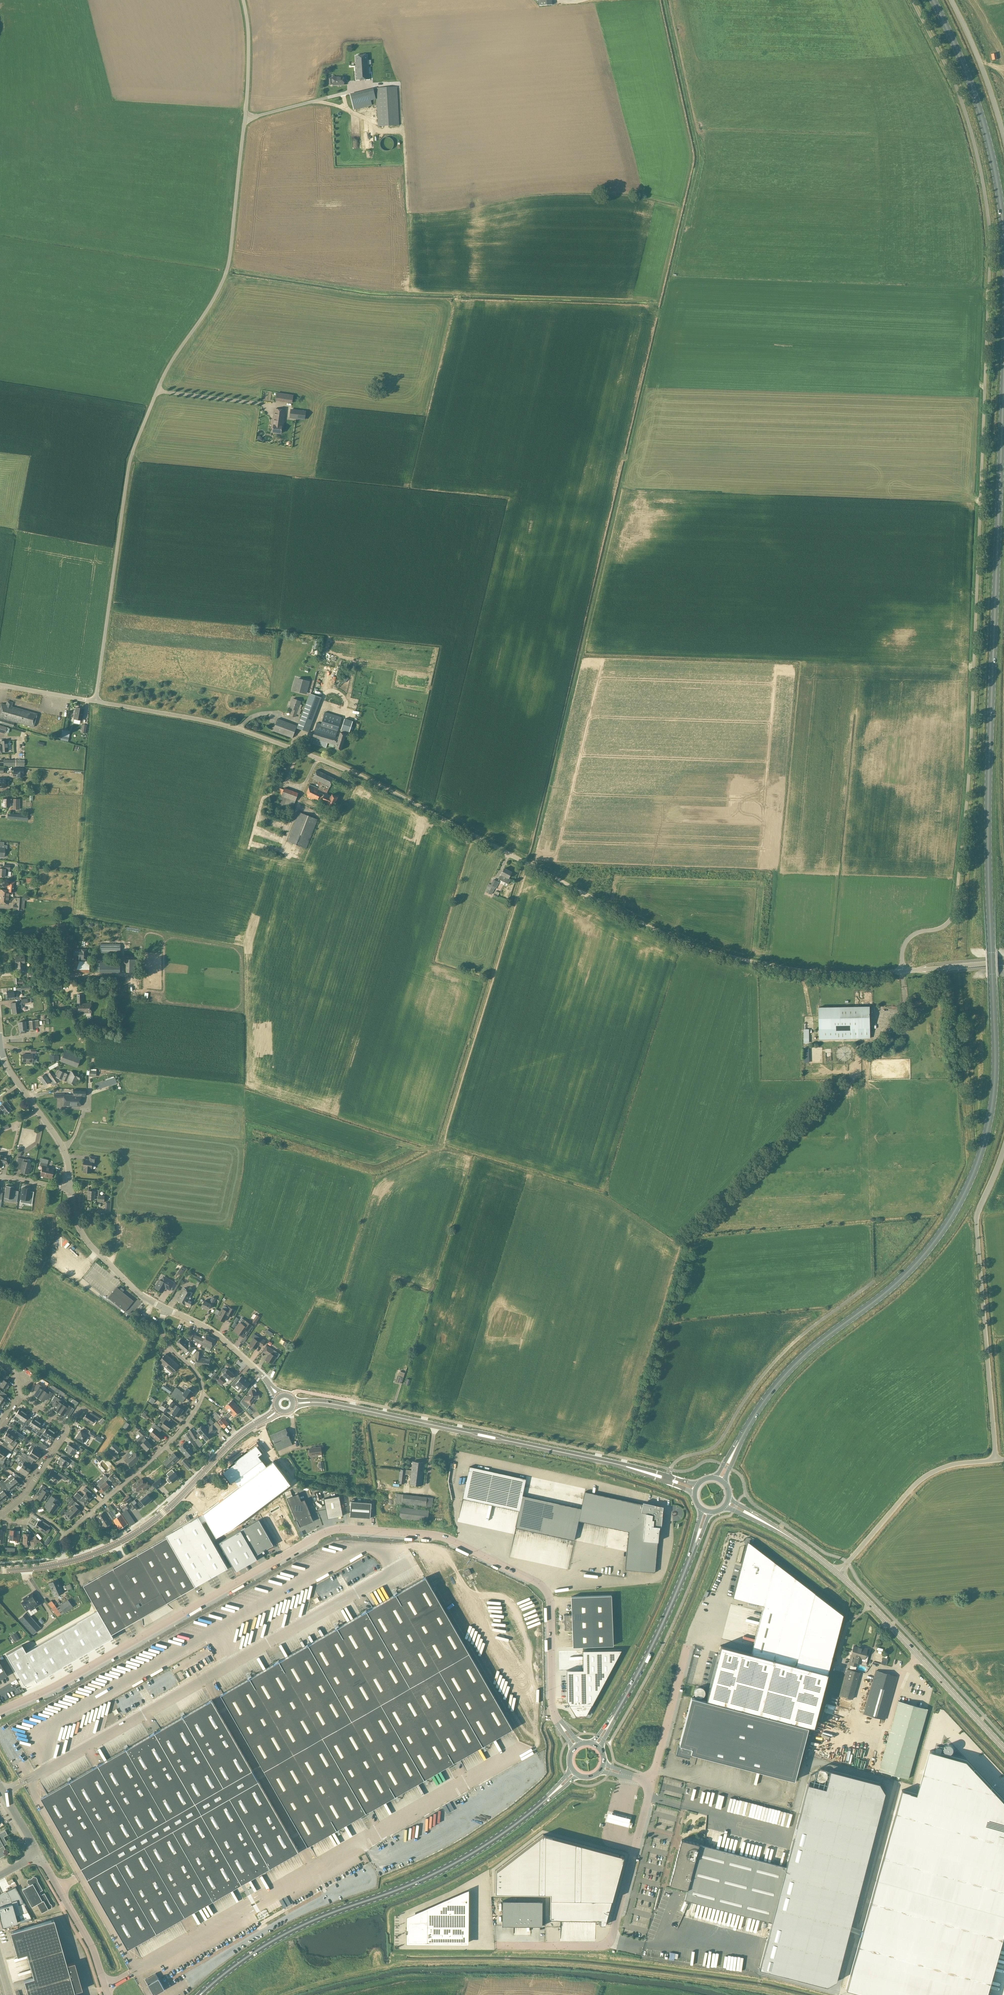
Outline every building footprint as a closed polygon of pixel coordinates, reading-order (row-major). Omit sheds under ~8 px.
[(356,56),(356,66),(349,66),(350,80),(369,79),(368,65),(367,55),(356,56)] [(344,77),(333,78),(329,78),(330,85),(333,85),(344,85),(344,77)] [(397,87),(376,89),(378,127),(399,125),(397,87)] [(368,90),(350,94),(353,110),(372,105),(371,100),(376,99),(374,89),(368,90)] [(382,138),(382,144),(383,144),(384,147),(383,147),(383,150),(394,149),(393,140),(389,140),(389,138),(382,138)] [(293,396),(277,393),(276,401),(292,403),(293,396)] [(273,432),(281,434),(282,427),(283,427),(285,410),(275,409),(274,420),(275,420),(274,425),(273,432)] [(291,409),(290,418),(305,420),(306,411),(291,409)] [(307,694),(310,681),(297,678),(294,691),(307,694)] [(304,702),(306,703),(297,728),(308,732),(321,698),(310,694),(308,698),(306,697),(304,702)] [(295,717),(297,714),(299,715),(302,709),(301,709),(302,705),(300,704),(301,702),(293,699),(289,708),(292,709),(290,715),(295,717)] [(6,705),(2,704),(1,705),(0,705),(0,708),(0,709),(0,718),(33,727),(37,714),(11,706),(12,703),(7,701),(6,705)] [(77,708),(76,710),(75,710),(74,711),(73,713),(74,714),(75,714),(74,719),(82,720),(84,709),(77,708)] [(335,739),(338,731),(342,717),(325,712),(321,724),(317,723),(311,743),(326,748),(327,743),(336,746),(335,748),(341,750),(346,734),(340,732),(338,740),(335,739)] [(344,718),(341,730),(349,732),(352,721),(344,718)] [(297,726),(277,719),(273,731),(292,738),(297,726)] [(8,733),(10,729),(9,728),(7,728),(7,727),(6,727),(0,725),(0,732),(5,734),(5,732),(8,733)] [(13,768),(13,775),(17,775),(17,778),(23,778),(23,768),(13,768)] [(313,778),(321,783),(318,789),(310,784),(305,797),(320,804),(320,803),(327,805),(326,807),(332,810),(338,797),(332,794),(332,795),(327,793),(330,787),(334,778),(317,770),(313,778)] [(277,795),(281,796),(279,803),(277,807),(285,810),(286,808),(286,807),(286,806),(293,808),(295,801),(299,793),(284,788),(284,790),(279,788),(277,795)] [(318,820),(299,812),(287,841),(306,849),(318,820)] [(4,869),(0,869),(0,876),(4,877),(8,877),(8,871),(9,871),(10,870),(11,870),(11,866),(10,866),(10,865),(4,865),(4,869)] [(501,875),(499,879),(508,884),(511,879),(509,878),(512,872),(504,868),(501,875)] [(491,894),(495,888),(496,888),(499,882),(493,879),(490,885),(489,884),(485,891),(491,894)] [(8,888),(7,891),(0,890),(0,897),(9,898),(9,892),(14,893),(15,881),(8,880),(8,888)] [(21,910),(21,909),(24,909),(25,898),(17,898),(16,905),(13,904),(13,909),(16,909),(16,910),(21,910)] [(104,940),(104,944),(100,944),(100,953),(121,953),(121,944),(112,944),(112,940),(104,940)] [(74,972),(89,972),(90,963),(89,961),(79,961),(79,959),(86,959),(86,950),(74,950),(74,972)] [(14,956),(16,971),(25,970),(24,955),(14,956)] [(126,973),(137,973),(137,959),(126,959),(126,973)] [(100,962),(100,973),(120,973),(120,962),(100,962)] [(13,976),(13,984),(22,984),(22,979),(18,979),(18,976),(13,976)] [(6,991),(7,994),(6,995),(6,997),(7,997),(7,998),(21,997),(21,994),(18,994),(17,990),(13,991),(13,990),(6,991)] [(91,1003),(83,1003),(83,994),(77,994),(77,1003),(78,1003),(78,1013),(86,1013),(86,1016),(91,1016),(91,1003)] [(20,1013),(20,1009),(23,1009),(22,1004),(28,1003),(27,999),(21,999),(21,1002),(19,1003),(19,1002),(10,1003),(11,1007),(12,1014),(20,1013)] [(819,1008),(820,1035),(816,1035),(816,1038),(820,1038),(820,1039),(870,1039),(869,1007),(819,1008)] [(19,1030),(20,1033),(26,1032),(25,1029),(28,1029),(28,1030),(36,1029),(35,1027),(39,1027),(38,1021),(18,1022),(19,1030)] [(64,1050),(60,1061),(77,1067),(81,1056),(64,1050)] [(70,1071),(69,1074),(59,1070),(56,1077),(75,1086),(78,1080),(79,1080),(81,1076),(70,1071)] [(50,1082),(49,1081),(53,1079),(51,1076),(47,1078),(44,1074),(39,1078),(44,1086),(50,1082)] [(115,1077),(95,1084),(97,1089),(117,1082),(115,1077)] [(85,1096),(85,1090),(73,1090),(72,1095),(65,1095),(64,1094),(54,1094),(54,1098),(64,1098),(64,1106),(80,1107),(81,1096),(85,1096)] [(5,1114),(11,1110),(8,1105),(9,1104),(6,1101),(0,1105),(0,1108),(5,1114)] [(1,1167),(2,1163),(8,1164),(10,1158),(4,1156),(0,1155),(0,1167),(1,1167)] [(17,1157),(15,1167),(21,1168),(20,1172),(28,1174),(30,1163),(27,1162),(27,1159),(17,1157)] [(88,1161),(82,1160),(82,1168),(83,1168),(82,1172),(89,1173),(89,1170),(90,1170),(91,1164),(94,1164),(95,1157),(88,1157),(88,1161)] [(39,1166),(42,1166),(40,1175),(51,1178),(53,1169),(46,1167),(47,1163),(40,1162),(39,1166)] [(6,1185),(4,1198),(12,1199),(14,1187),(6,1185)] [(22,1188),(20,1199),(28,1200),(28,1204),(32,1204),(33,1197),(29,1197),(30,1189),(22,1188)] [(105,1196),(99,1196),(100,1190),(95,1190),(95,1191),(88,1191),(88,1199),(95,1199),(98,1199),(98,1202),(104,1202),(105,1196)] [(188,1279),(198,1285),(202,1277),(201,1276),(195,1272),(194,1275),(192,1273),(188,1279)] [(157,1286),(155,1288),(163,1292),(165,1288),(170,1290),(174,1283),(165,1277),(162,1281),(160,1280),(158,1282),(157,1282),(156,1285),(157,1286)] [(125,1311),(133,1301),(117,1288),(109,1298),(125,1311)] [(189,1307),(193,1301),(189,1299),(192,1293),(184,1288),(178,1300),(189,1307)] [(201,1307),(208,1310),(211,1305),(213,1306),(216,1299),(213,1297),(209,1303),(204,1301),(201,1307)] [(226,1318),(226,1319),(228,1315),(232,1317),(235,1310),(229,1307),(227,1311),(222,1309),(217,1318),(224,1322),(226,1318)] [(257,1314),(252,1322),(255,1324),(260,1317),(257,1314)] [(252,1326),(246,1321),(242,1318),(239,1321),(240,1321),(240,1322),(234,1331),(244,1338),(252,1326)] [(195,1342),(206,1346),(204,1350),(209,1352),(215,1339),(206,1335),(204,1339),(195,1335),(196,1333),(192,1331),(189,1338),(193,1340),(193,1339),(196,1341),(195,1342)] [(265,1341),(260,1338),(254,1333),(251,1337),(253,1339),(249,1344),(256,1349),(259,1345),(261,1347),(265,1341)] [(189,1350),(191,1352),(196,1347),(190,1341),(188,1344),(181,1338),(176,1344),(186,1353),(189,1350)] [(272,1354),(274,1351),(269,1347),(265,1353),(268,1355),(266,1359),(272,1363),(276,1357),(272,1354)] [(205,1366),(209,1367),(210,1359),(205,1359),(206,1358),(201,1358),(202,1352),(197,1351),(195,1366),(204,1367),(205,1366)] [(166,1354),(159,1362),(172,1373),(179,1365),(166,1354)] [(223,1374),(222,1376),(221,1376),(219,1378),(216,1376),(214,1379),(216,1382),(221,1386),(222,1384),(226,1381),(227,1382),(229,1380),(234,1374),(228,1369),(227,1370),(226,1369),(225,1368),(224,1368),(223,1368),(222,1369),(222,1371),(222,1372),(223,1373),(224,1374),(223,1374)] [(1,1381),(0,1383),(0,1386),(6,1390),(10,1384),(4,1380),(7,1375),(2,1372),(1,1375),(0,1376),(0,1378),(0,1379),(0,1381),(1,1381)] [(236,1378),(231,1384),(233,1387),(236,1384),(244,1390),(250,1383),(242,1376),(238,1380),(236,1378)] [(33,1395),(38,1398),(43,1390),(41,1389),(42,1386),(37,1383),(36,1386),(38,1388),(33,1395)] [(52,1385),(50,1387),(63,1396),(64,1393),(52,1385)] [(176,1388),(171,1395),(182,1403),(186,1397),(189,1398),(193,1392),(187,1388),(184,1393),(176,1388)] [(252,1390),(247,1396),(245,1395),(241,1401),(247,1408),(250,1404),(251,1405),(256,1399),(257,1399),(258,1399),(259,1398),(259,1397),(259,1396),(258,1395),(255,1392),(256,1392),(256,1391),(256,1390),(255,1389),(254,1389),(253,1389),(252,1389),(252,1390)] [(46,1392),(43,1390),(38,1398),(43,1401),(48,1394),(51,1396),(52,1393),(48,1390),(46,1392)] [(51,1401),(54,1402),(56,1404),(53,1409),(58,1412),(63,1405),(60,1403),(61,1401),(55,1396),(51,1401)] [(172,1409),(174,1411),(173,1413),(179,1417),(183,1410),(176,1405),(176,1404),(172,1402),(173,1400),(170,1398),(167,1403),(169,1405),(172,1408),(172,1409)] [(225,1407),(229,1412),(226,1414),(229,1417),(232,1414),(233,1416),(241,1410),(232,1400),(225,1407)] [(66,1410),(71,1414),(74,1409),(67,1404),(65,1406),(63,1405),(58,1412),(62,1415),(66,1410)] [(256,1414),(248,1407),(246,1410),(252,1417),(256,1414)] [(14,1416),(13,1418),(13,1419),(17,1422),(24,1412),(19,1409),(14,1416)] [(218,1421),(222,1417),(216,1411),(212,1416),(218,1421)] [(28,1420),(26,1419),(29,1415),(24,1412),(17,1422),(22,1425),(20,1427),(22,1429),(24,1426),(28,1420)] [(91,1425),(95,1419),(98,1421),(100,1418),(91,1412),(89,1415),(86,1413),(83,1419),(91,1425)] [(164,1414),(159,1420),(163,1423),(161,1426),(168,1431),(172,1424),(167,1421),(169,1418),(164,1414)] [(223,1417),(218,1422),(224,1428),(229,1424),(223,1417)] [(29,1426),(33,1428),(38,1421),(33,1418),(30,1422),(28,1420),(24,1426),(27,1428),(29,1426)] [(43,1428),(41,1426),(42,1424),(38,1421),(33,1428),(31,1431),(38,1436),(43,1428)] [(155,1428),(150,1434),(158,1441),(163,1435),(157,1431),(160,1428),(155,1423),(152,1426),(155,1428)] [(197,1430),(199,1433),(196,1435),(192,1428),(188,1430),(189,1432),(194,1440),(198,1438),(201,1435),(206,1441),(213,1435),(212,1434),(218,1430),(213,1424),(209,1428),(207,1426),(206,1427),(203,1424),(197,1430)] [(45,1440),(47,1438),(51,1430),(47,1427),(45,1429),(43,1428),(38,1436),(40,1437),(41,1437),(45,1440)] [(275,1446),(275,1445),(278,1451),(293,1445),(290,1439),(286,1428),(270,1435),(275,1446)] [(152,1445),(146,1440),(147,1440),(145,1437),(146,1436),(140,1429),(137,1432),(140,1435),(136,1439),(139,1443),(140,1442),(141,1444),(147,1450),(152,1445)] [(8,1430),(5,1434),(12,1439),(15,1434),(8,1430)] [(47,1438),(49,1439),(48,1441),(50,1443),(51,1441),(56,1433),(51,1430),(47,1438)] [(75,1438),(83,1443),(88,1435),(80,1430),(75,1438)] [(194,1447),(197,1445),(194,1441),(194,1440),(189,1432),(183,1435),(186,1441),(189,1440),(194,1447)] [(12,1439),(5,1434),(2,1439),(4,1440),(2,1443),(7,1446),(8,1447),(12,1450),(14,1447),(12,1445),(15,1441),(12,1439)] [(28,1450),(31,1451),(38,1456),(41,1452),(36,1448),(38,1445),(36,1444),(34,1442),(32,1442),(30,1445),(31,1445),(28,1450)] [(179,1448),(187,1457),(194,1451),(185,1442),(179,1448)] [(234,1462),(220,1472),(229,1485),(262,1460),(259,1456),(264,1452),(257,1442),(249,1448),(248,1448),(246,1450),(244,1451),(241,1453),(242,1453),(233,1460),(234,1462)] [(4,1455),(6,1456),(9,1452),(10,1453),(12,1450),(8,1447),(7,1446),(2,1443),(0,1446),(0,1453),(4,1455)] [(74,1443),(72,1447),(68,1444),(64,1450),(73,1456),(76,1450),(80,1453),(83,1449),(74,1443)] [(110,1448),(111,1448),(106,1452),(114,1460),(119,1456),(117,1454),(121,1450),(115,1443),(110,1448)] [(321,1447),(309,1448),(310,1456),(322,1454),(321,1447)] [(134,1451),(133,1449),(129,1453),(129,1452),(125,1455),(127,1457),(125,1460),(131,1467),(141,1458),(134,1451)] [(31,1451),(28,1456),(23,1452),(21,1456),(28,1460),(30,1457),(35,1461),(38,1456),(31,1451)] [(179,1459),(173,1453),(164,1462),(169,1468),(179,1459)] [(28,1471),(31,1467),(26,1463),(28,1460),(21,1456),(19,1459),(21,1460),(18,1465),(21,1466),(28,1471)] [(60,1457),(57,1462),(59,1464),(62,1467),(62,1466),(65,1468),(68,1462),(72,1464),(74,1461),(68,1457),(65,1460),(60,1457)] [(192,1467),(185,1459),(181,1462),(189,1470),(192,1467)] [(273,1461),(203,1514),(216,1537),(233,1528),(291,1484),(273,1461)] [(405,1474),(411,1475),(410,1484),(421,1486),(424,1463),(413,1461),(412,1470),(401,1469),(399,1483),(404,1484),(405,1474)] [(155,1464),(145,1473),(150,1478),(160,1469),(155,1464)] [(25,1476),(28,1471),(21,1466),(18,1471),(25,1476)] [(469,1467),(462,1499),(519,1511),(516,1527),(574,1539),(578,1521),(629,1531),(625,1569),(655,1572),(659,1526),(661,1526),(663,1506),(643,1502),(643,1504),(585,1492),(581,1508),(522,1496),(526,1479),(469,1467)] [(106,1482),(100,1486),(104,1491),(110,1485),(107,1482),(110,1480),(116,1487),(122,1482),(114,1473),(110,1469),(105,1474),(105,1475),(102,1478),(106,1482)] [(175,1472),(172,1469),(169,1472),(172,1475),(169,1477),(173,1482),(179,1477),(175,1472)] [(55,1482),(59,1477),(65,1480),(67,1478),(59,1473),(57,1475),(51,1471),(47,1477),(55,1482)] [(20,1484),(17,1481),(18,1479),(20,1481),(22,1478),(16,1474),(14,1477),(12,1475),(8,1478),(10,1481),(15,1488),(20,1484)] [(15,1488),(10,1481),(8,1478),(4,1481),(2,1479),(0,1481),(0,1482),(6,1490),(8,1488),(11,1491),(15,1488)] [(133,1485),(134,1486),(133,1487),(132,1488),(132,1489),(133,1491),(134,1491),(135,1491),(137,1490),(138,1491),(142,1488),(144,1490),(150,1486),(146,1481),(145,1482),(142,1478),(133,1485)] [(153,1484),(157,1489),(165,1483),(161,1478),(153,1484)] [(4,1500),(8,1497),(4,1492),(6,1490),(0,1482),(0,1487),(0,1488),(0,1496),(4,1500)] [(213,1484),(201,1493),(207,1501),(219,1492),(213,1484)] [(50,1495),(44,1490),(46,1487),(42,1485),(39,1490),(41,1492),(37,1498),(42,1502),(46,1497),(48,1498),(50,1495)] [(86,1493),(82,1497),(77,1492),(74,1496),(84,1505),(87,1502),(89,1500),(92,1497),(89,1495),(91,1493),(85,1487),(83,1490),(86,1493)] [(292,1496),(287,1498),(296,1520),(297,1520),(300,1527),(313,1521),(310,1514),(311,1514),(305,1499),(301,1501),(298,1493),(292,1496)] [(124,1498),(125,1499),(129,1504),(133,1501),(128,1494),(124,1498)] [(137,1503),(133,1505),(136,1510),(140,1507),(144,1504),(145,1505),(146,1505),(148,1503),(152,1499),(147,1494),(141,1500),(137,1503)] [(433,1498),(430,1497),(427,1497),(403,1494),(397,1494),(396,1504),(402,1504),(414,1506),(413,1509),(401,1507),(399,1518),(428,1522),(429,1510),(416,1509),(417,1506),(426,1507),(432,1508),(433,1498)] [(59,1506),(57,1505),(58,1505),(56,1503),(55,1504),(57,1500),(51,1496),(47,1502),(50,1504),(46,1510),(52,1514),(55,1509),(56,1510),(59,1506)] [(342,1516),(339,1496),(324,1498),(327,1518),(342,1516)] [(125,1499),(116,1505),(120,1510),(129,1504),(125,1499)] [(351,1501),(350,1517),(370,1518),(371,1503),(351,1501)] [(280,1503),(261,1514),(279,1546),(298,1535),(280,1503)] [(121,1515),(117,1517),(116,1515),(112,1509),(113,1508),(110,1504),(106,1508),(120,1529),(127,1524),(121,1515)] [(65,1514),(64,1516),(64,1518),(65,1519),(66,1519),(68,1520),(69,1520),(70,1518),(71,1519),(75,1514),(76,1515),(80,1511),(74,1506),(72,1509),(71,1508),(66,1513),(65,1512),(64,1513),(65,1514)] [(127,1509),(121,1512),(130,1526),(135,1522),(127,1509)] [(112,1523),(105,1511),(97,1516),(96,1515),(92,1518),(95,1523),(99,1521),(104,1529),(112,1523)] [(167,1537),(83,1585),(112,1634),(195,1586),(228,1567),(198,1516),(166,1535),(167,1537)] [(259,1520),(219,1542),(236,1571),(257,1559),(255,1555),(263,1551),(263,1552),(265,1551),(264,1550),(273,1545),(259,1520)] [(43,1521),(41,1524),(38,1521),(34,1527),(43,1532),(46,1527),(48,1528),(50,1526),(43,1521)] [(15,1540),(15,1542),(18,1542),(19,1536),(16,1535),(16,1531),(10,1530),(9,1540),(15,1540)] [(23,1544),(30,1545),(30,1544),(35,1545),(40,1540),(36,1535),(32,1538),(30,1538),(30,1534),(24,1534),(23,1544)] [(720,1645),(706,1699),(812,1726),(842,1614),(748,1541),(733,1598),(763,1606),(751,1653),(720,1645)] [(425,1577),(221,1694),(308,1845),(512,1728),(425,1577)] [(48,1583),(51,1590),(51,1591),(54,1597),(63,1593),(60,1586),(60,1587),(57,1579),(48,1583)] [(372,1605),(378,1603),(377,1600),(380,1598),(376,1589),(367,1594),(372,1605)] [(22,1602),(22,1604),(26,1610),(29,1608),(31,1610),(40,1603),(33,1592),(23,1599),(25,1601),(22,1602)] [(572,1614),(564,1615),(564,1629),(572,1629),(573,1647),(613,1645),(611,1595),(571,1597),(572,1614)] [(57,1608),(52,1600),(48,1603),(57,1616),(61,1614),(61,1615),(73,1606),(68,1599),(59,1606),(57,1608)] [(26,1612),(19,1619),(32,1634),(40,1627),(26,1612)] [(311,1640),(333,1627),(329,1621),(329,1624),(331,1623),(330,1627),(327,1627),(328,1625),(325,1620),(324,1627),(322,1625),(321,1624),(321,1623),(319,1623),(319,1626),(317,1626),(317,1622),(311,1626),(311,1628),(309,1629),(311,1632),(311,1627),(313,1631),(316,1631),(314,1632),(311,1632),(311,1637),(309,1638),(311,1640)] [(206,1642),(194,1648),(195,1650),(207,1644),(206,1642)] [(857,1663),(861,1664),(862,1658),(864,1659),(867,1649),(861,1647),(861,1648),(853,1646),(850,1657),(851,1657),(849,1664),(856,1666),(857,1663)] [(583,1670),(566,1670),(567,1700),(576,1716),(586,1716),(621,1650),(583,1650),(583,1670)] [(839,1695),(839,1696),(840,1696),(852,1699),(859,1673),(847,1669),(839,1695)] [(885,1720),(896,1677),(875,1671),(863,1714),(885,1720)] [(196,1693),(199,1699),(197,1701),(198,1704),(207,1698),(201,1688),(196,1690),(197,1692),(196,1693)] [(678,1745),(676,1754),(689,1758),(690,1753),(794,1780),(796,1775),(808,1727),(691,1697),(679,1745),(678,1745)] [(128,1949),(241,1884),(299,1851),(212,1700),(155,1732),(41,1798),(128,1949)] [(898,1701),(879,1771),(908,1779),(927,1709),(898,1701)] [(943,1748),(941,1753),(952,1755),(954,1745),(946,1744),(945,1748),(943,1748)] [(876,1879),(1003,1915),(1003,1800),(967,1761),(938,1753),(940,1748),(931,1745),(930,1750),(918,1794),(901,1790),(876,1879)] [(808,1784),(786,1866),(706,1846),(681,1839),(670,1885),(687,1890),(685,1900),(692,1901),(772,1922),(759,1970),(826,1987),(835,1982),(884,1792),(879,1783),(830,1771),(825,1789),(808,1784)] [(784,1815),(785,1810),(725,1796),(725,1799),(727,1799),(728,1801),(730,1802),(729,1805),(733,1806),(728,1807),(727,1811),(766,1820),(765,1820),(770,1821),(772,1821),(772,1819),(776,1818),(773,1818),(774,1816),(778,1815),(779,1815),(784,1815)] [(630,1818),(608,1812),(606,1820),(627,1826),(630,1818)] [(495,1871),(495,1893),(550,1893),(550,1919),(600,1920),(600,1925),(605,1925),(623,1855),(542,1834),(495,1871)] [(37,1904),(42,1912),(50,1908),(51,1906),(44,1893),(40,1895),(39,1892),(42,1890),(36,1878),(33,1877),(28,1880),(27,1882),(29,1885),(22,1889),(31,1907),(37,1904)] [(846,1989),(867,1994),(988,1994),(1003,1938),(1003,1915),(876,1879),(846,1989)] [(1,1904),(5,1919),(19,1915),(21,1921),(25,1920),(31,1918),(23,1903),(18,1904),(15,1896),(10,1897),(7,1891),(2,1894),(0,1895),(0,1900),(1,1904)] [(407,1934),(407,1935),(409,1935),(408,1942),(468,1943),(468,1891),(421,1911),(421,1920),(409,1920),(409,1928),(407,1928),(407,1929),(409,1929),(409,1934),(407,1934)] [(502,1901),(502,1926),(542,1926),(542,1901),(502,1901)] [(10,1932),(17,1956),(26,1953),(33,1977),(23,1980),(28,1994),(75,1994),(74,1992),(82,1989),(74,1962),(66,1964),(53,1919),(10,1932)] [(561,1920),(560,1939),(563,1939),(563,1936),(565,1936),(565,1930),(565,1923),(571,1923),(571,1920),(561,1920)] [(156,1973),(145,1979),(154,1994),(164,1989),(156,1973)]
